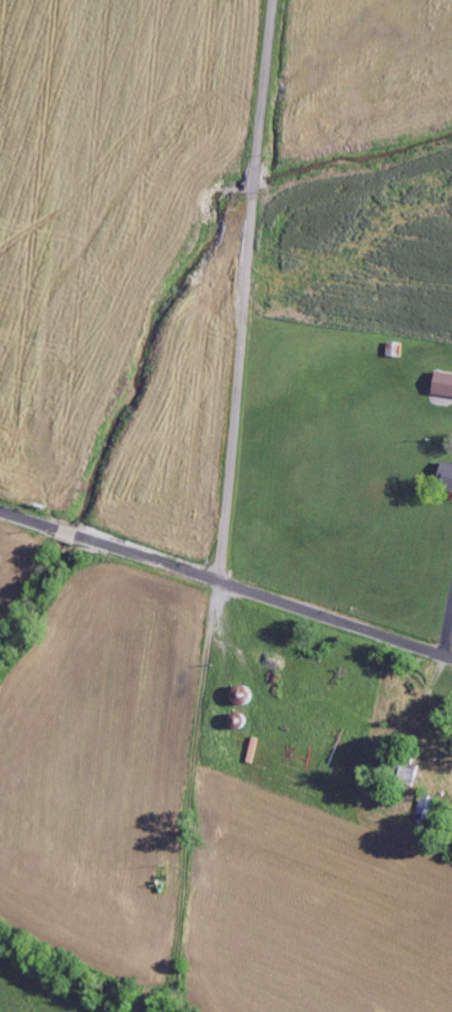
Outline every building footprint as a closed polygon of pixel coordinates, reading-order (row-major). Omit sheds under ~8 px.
[(434,372),(432,395),(451,397),(451,374),(434,372)] [(442,462),(436,486),(451,489),(451,465),(442,462)] [(439,799),(421,795),(416,817),(434,821),(439,799)]
